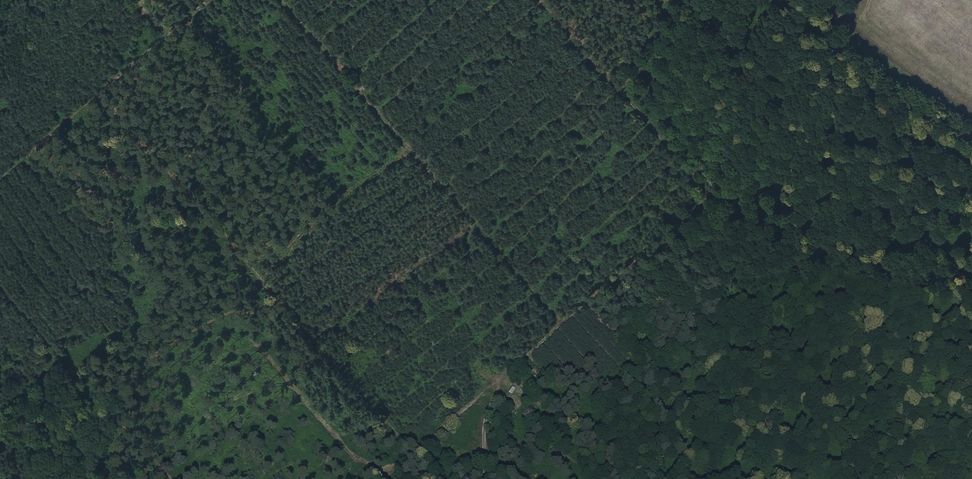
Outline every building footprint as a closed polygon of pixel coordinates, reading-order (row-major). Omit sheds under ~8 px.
[(501,401),(501,400),(501,399),(500,397),(499,396),(497,395),(495,395),(494,396),(492,397),(491,399),(491,400),(492,402),(493,403),(495,404),(496,404),(498,404),(500,403),(501,401)] [(493,417),(493,415),(493,413),(492,412),(490,411),(488,411),(487,411),(486,412),(485,413),(485,415),(485,417),(486,419),(488,419),(490,419),(491,419),(492,418),(493,417)]
